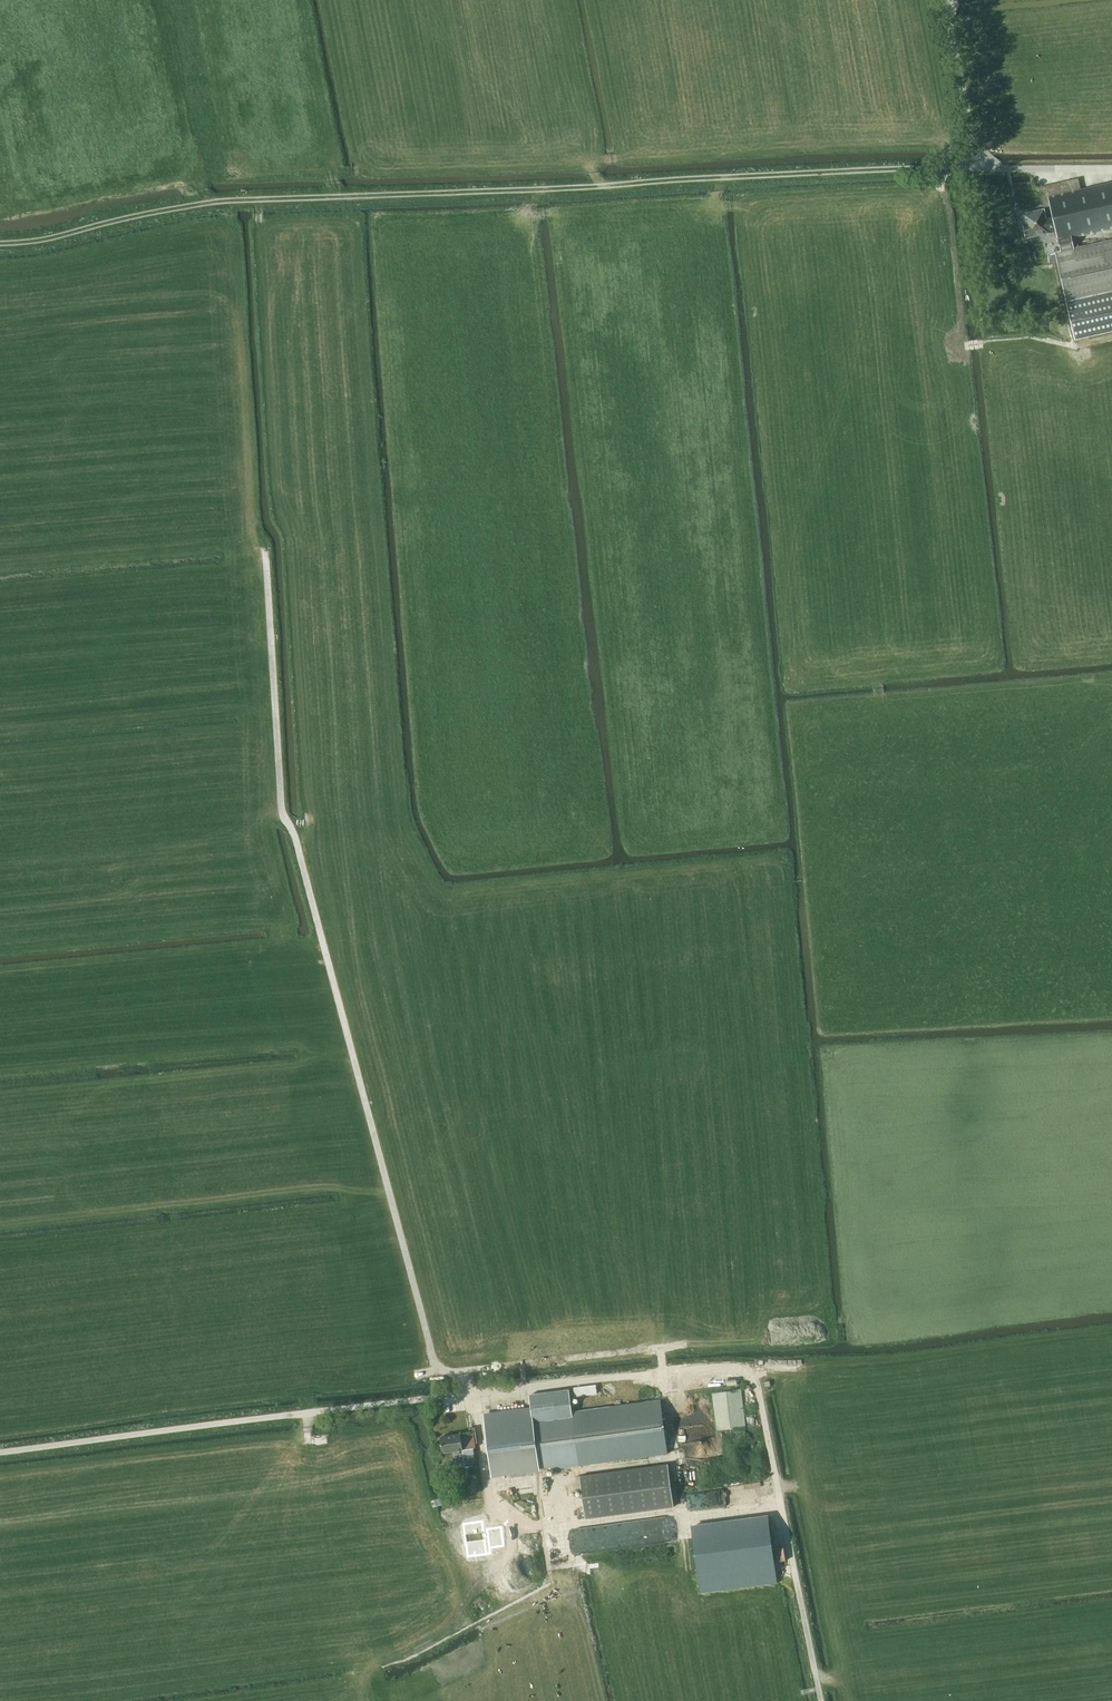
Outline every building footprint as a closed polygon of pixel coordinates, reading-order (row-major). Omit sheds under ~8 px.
[(1024,224),(1027,238),(1050,233),(1051,237),(1058,236),(1061,252),(1055,253),(1057,263),(1066,302),(1074,338),(1087,335),(1111,329),(1111,239),(1075,248),(1073,238),(1094,233),(1111,229),(1111,182),(1081,189),(1079,178),(1040,187),(1045,209),(1024,214),(1026,223),(1024,224)] [(579,1393),(599,1391),(598,1382),(578,1383),(579,1393)] [(746,1427),(741,1389),(712,1393),(717,1431),(746,1427)] [(550,1466),(550,1467),(551,1469),(667,1453),(666,1451),(660,1400),(572,1412),(569,1390),(541,1393),(539,1394),(537,1395),(535,1396),(534,1398),(533,1400),(532,1402),(532,1404),(531,1406),(532,1415),(484,1421),(491,1474),(550,1466)] [(475,1465),(472,1443),(477,1442),(475,1427),(470,1427),(470,1432),(440,1436),(443,1452),(463,1449),(465,1467),(475,1465)] [(674,1505),(668,1464),(579,1475),(585,1517),(674,1505)] [(752,1488),(696,1497),(698,1513),(755,1504),(752,1488)] [(526,1493),(518,1494),(522,1519),(530,1518),(526,1493)] [(529,1546),(544,1544),(543,1532),(528,1534),(529,1546)]
